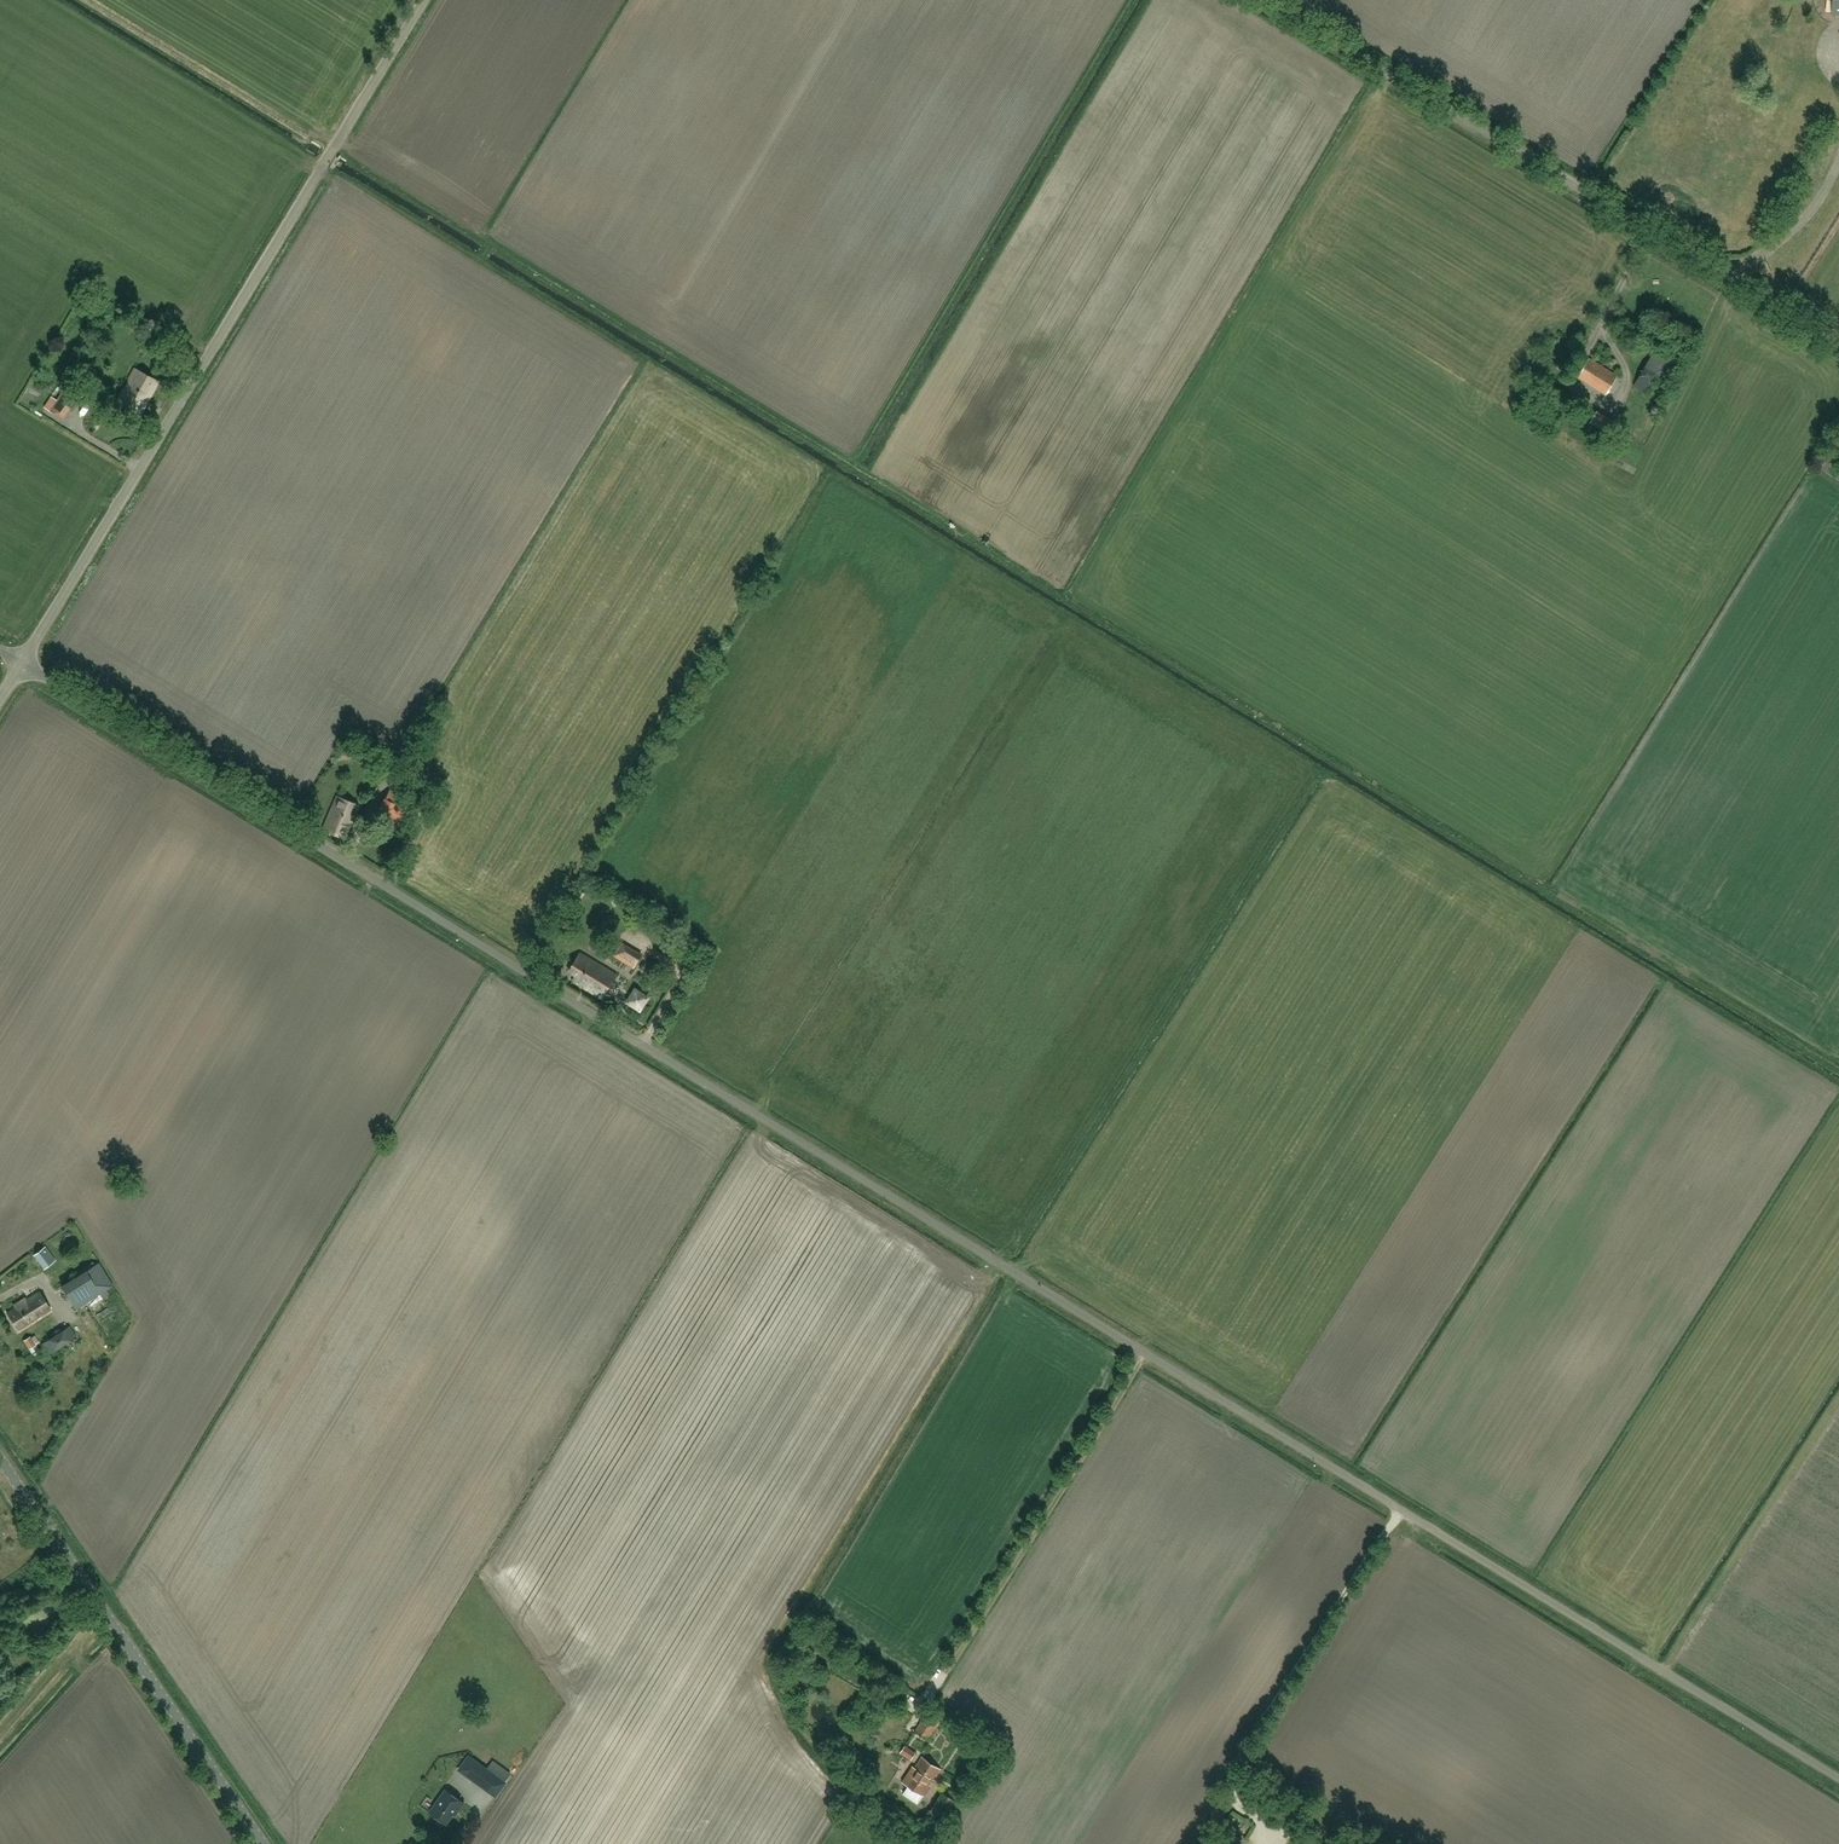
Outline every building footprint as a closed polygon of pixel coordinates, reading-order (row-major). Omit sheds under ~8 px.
[(1664,380),(1672,366),(1653,354),(1633,385),(1645,393),(1656,375),(1664,380)] [(1606,394),(1617,375),(1589,358),(1578,377),(1606,394)] [(140,415),(158,380),(134,368),(116,402),(140,415)] [(67,384),(56,400),(68,408),(79,392),(67,384)] [(1562,404),(1565,397),(1556,392),(1552,398),(1562,404)] [(1553,417),(1557,409),(1534,395),(1528,406),(1540,413),(1543,410),(1553,417)] [(373,820),(394,832),(411,799),(391,788),(384,799),(373,820)] [(344,838),(358,805),(337,796),(323,829),(344,838)] [(641,955),(620,942),(613,955),(634,967),(641,955)] [(602,998),(617,974),(581,953),(570,971),(577,975),(573,981),(602,998)] [(33,1255),(44,1268),(56,1259),(45,1246),(33,1255)] [(61,1286),(75,1309),(113,1286),(99,1262),(63,1285),(61,1286)] [(19,1331),(51,1311),(39,1292),(24,1302),(22,1300),(15,1304),(16,1306),(6,1312),(19,1331)] [(54,1362),(82,1343),(70,1325),(41,1344),(54,1362)] [(29,1349),(36,1345),(30,1336),(23,1340),(29,1349)] [(929,1740),(941,1720),(928,1712),(915,1731),(929,1740)] [(911,1760),(916,1753),(905,1746),(900,1753),(911,1760)] [(463,1766),(460,1770),(472,1778),(484,1787),(496,1795),(505,1782),(510,1775),(493,1762),(487,1770),(469,1757),(463,1766)] [(914,1767),(904,1783),(910,1787),(904,1795),(919,1804),(941,1770),(923,1758),(916,1769),(914,1767)] [(459,1812),(466,1803),(447,1790),(431,1812),(447,1824),(457,1810),(459,1812)]
